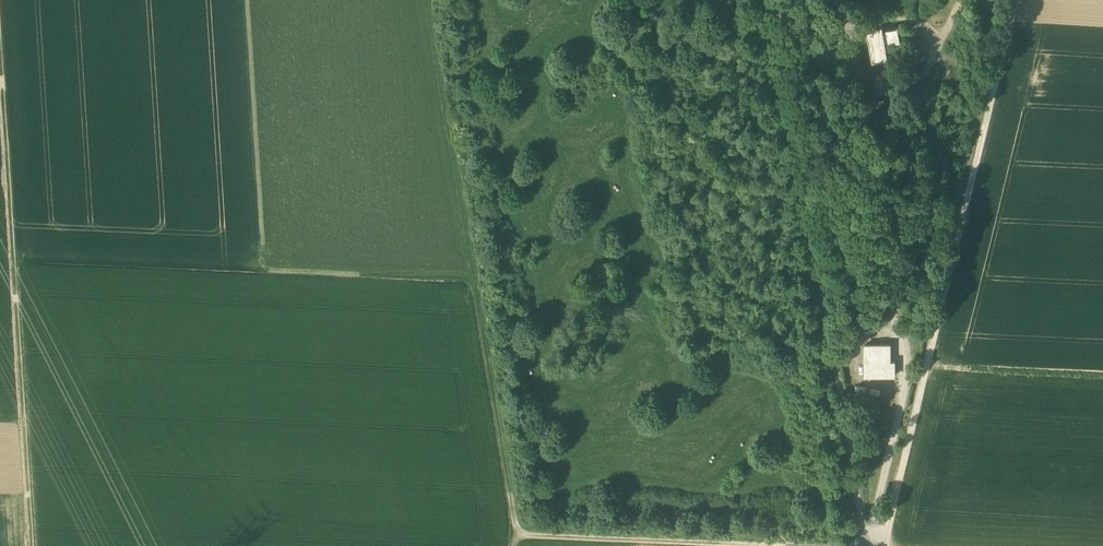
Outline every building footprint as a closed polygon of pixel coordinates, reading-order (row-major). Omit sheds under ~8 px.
[(882,26),(866,29),(872,61),(887,59),(885,44),(900,41),(897,27),(883,30),(882,26)] [(888,100),(883,74),(873,76),(878,102),(888,100)] [(890,345),(865,345),(865,376),(894,376),(894,362),(889,362),(890,345)]
